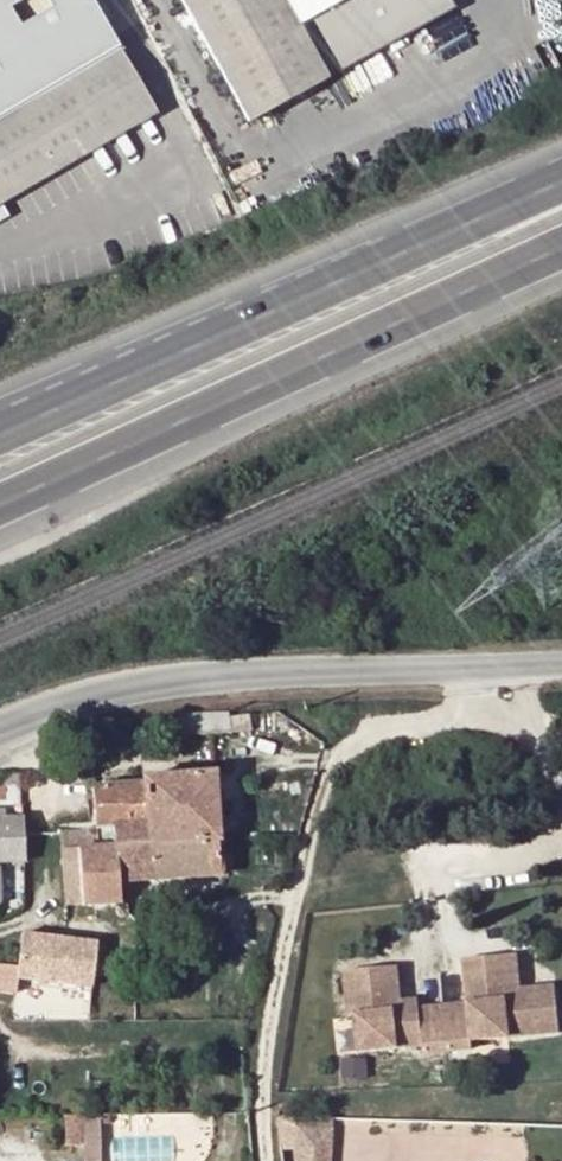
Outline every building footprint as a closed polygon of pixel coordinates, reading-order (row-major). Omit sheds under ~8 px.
[(158,111),(97,0),(0,0),(0,204),(158,111)] [(249,124),(333,74),(305,29),(348,0),(180,0),(249,124)] [(177,739),(230,736),(228,716),(175,719),(177,739)] [(92,788),(93,833),(145,830),(146,849),(171,847),(219,845),(216,776),(142,780),(142,786),(92,788)] [(24,867),(22,837),(21,820),(6,821),(0,821),(0,868),(24,867)] [(58,834),(61,865),(63,910),(80,910),(83,912),(117,911),(116,889),(175,886),(171,847),(146,849),(145,830),(93,833),(58,834)] [(171,847),(175,886),(220,884),(219,845),(171,847)] [(99,943),(23,933),(16,984),(108,995),(111,975),(94,973),(99,943)] [(520,945),(511,946),(519,989),(561,983),(560,973),(525,979),(520,945)] [(350,973),(357,1017),(364,1016),(370,1052),(433,1042),(434,1049),(482,1042),(480,1034),(561,1020),(561,985),(561,983),(519,989),(511,946),(467,953),(475,997),(426,1005),(410,1007),(401,1009),(394,965),(350,973)] [(402,964),(394,965),(401,1009),(410,1007),(426,1005),(425,996),(408,998),(402,964)] [(84,1116),(85,1145),(86,1160),(98,1160),(96,1114),(84,1115),(84,1116)] [(84,1116),(64,1117),(65,1146),(85,1145),(84,1116)] [(333,1130),(296,1129),(295,1160),(330,1160),(333,1130)]
